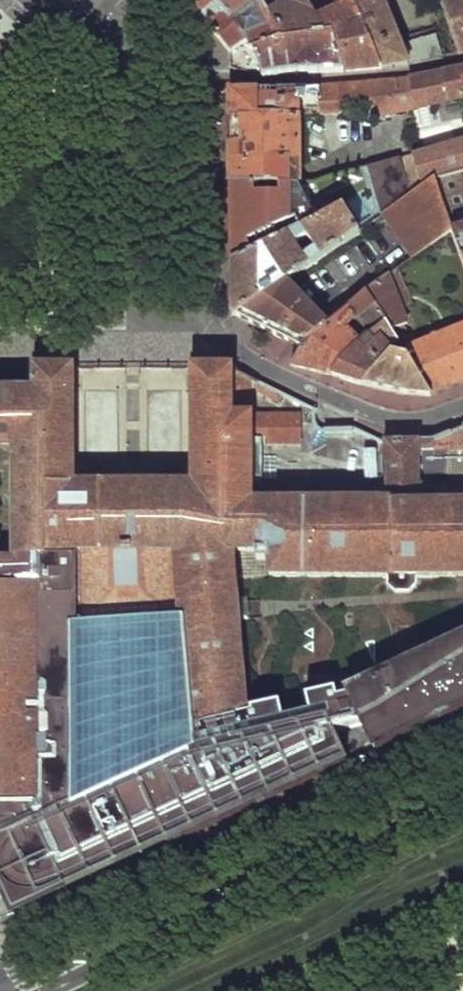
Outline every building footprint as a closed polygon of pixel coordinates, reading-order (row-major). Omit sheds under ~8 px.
[(230,54),(231,69),(265,77),(297,72),(343,72),(325,35),(287,42),(271,16),(263,2),(262,0),(185,0),(211,31),(230,54)] [(288,5),(271,16),(287,42),(325,35),(317,20),(304,0),(284,0),(288,5)] [(353,2),(352,0),(336,0),(341,8),(353,2)] [(353,2),(381,66),(409,61),(400,39),(384,0),(352,0),(353,2)] [(457,54),(462,53),(462,0),(439,0),(457,54)] [(325,35),(343,72),(381,66),(353,2),(341,8),(317,20),(325,35)] [(400,39),(409,61),(442,56),(434,29),(400,39)] [(443,72),(449,101),(462,98),(462,69),(443,72)] [(231,160),(232,184),(288,183),(300,183),(298,115),(321,112),(322,117),(342,114),(341,109),(370,106),(374,116),(449,101),(443,72),(417,78),(409,79),(298,89),(230,90),(231,137),(231,160)] [(386,215),(435,182),(461,175),(462,174),(462,139),(367,168),(386,215)] [(435,182),(452,232),(462,263),(462,180),(461,175),(435,182)] [(386,215),(405,242),(415,257),(452,232),(435,182),(386,215)] [(291,234),(288,183),(232,184),(232,222),(232,263),(291,234)] [(343,207),(291,234),(232,263),(232,289),(232,313),(236,316),(288,282),(360,233),(343,207)] [(387,276),(415,257),(405,242),(356,277),(365,292),(387,276)] [(431,396),(462,383),(462,323),(411,345),(401,320),(405,318),(387,276),(365,292),(384,322),(398,344),(408,359),(431,396)] [(271,332),(304,348),(323,329),(288,282),(236,316),(271,332)] [(345,310),(373,332),(382,325),(384,322),(365,292),(345,310)] [(313,369),(333,373),(360,344),(362,342),(333,320),(323,329),(304,348),(291,365),(313,369)] [(347,378),(362,383),(386,356),(398,344),(384,322),(382,325),(387,333),(366,351),(360,344),(333,373),(347,378)] [(362,383),(399,394),(431,396),(408,359),(402,364),(386,356),(362,383)] [(79,629),(137,626),(165,730),(167,737),(248,711),(232,552),(269,551),(270,575),(303,575),(302,500),(251,500),(251,442),(251,414),(251,388),(256,391),(259,382),(232,370),(232,365),(191,366),(192,481),(133,482),(74,482),(73,366),(34,366),(33,367),(34,389),(34,417),(45,416),(45,556),(37,557),(41,631),(79,633),(79,629)] [(256,391),(279,403),(283,393),(259,382),(256,391)] [(34,417),(34,389),(0,389),(0,446),(11,446),(10,558),(0,559),(0,632),(41,631),(37,557),(45,556),(45,416),(34,417)] [(302,415),(251,414),(251,442),(301,443),(302,415)] [(302,500),(303,575),(397,574),(397,584),(400,590),(412,591),(418,584),(418,575),(462,574),(462,500),(419,500),(419,486),(419,450),(462,450),(462,428),(431,441),(385,441),(387,500),(302,500)] [(462,500),(462,485),(419,486),(419,500),(462,500)] [(137,626),(79,629),(79,633),(41,631),(0,632),(0,835),(8,830),(11,836),(7,841),(3,846),(0,851),(0,874),(2,880),(7,886),(11,890),(17,893),(25,896),(31,896),(41,895),(52,892),(59,888),(64,884),(69,880),(73,874),(76,866),(77,860),(76,852),(74,846),(71,839),(66,834),(62,831),(152,790),(173,836),(215,817),(167,737),(165,730),(137,626)] [(348,692),(349,695),(338,698),(336,690),(306,697),(311,714),(284,721),(280,703),(248,711),(167,737),(215,817),(347,755),(336,731),(363,725),(373,747),(462,705),(462,638),(348,692)] [(173,836),(152,790),(62,831),(66,834),(71,839),(74,846),(76,852),(77,860),(76,866),(73,874),(69,880),(64,884),(59,888),(52,892),(173,836)]
